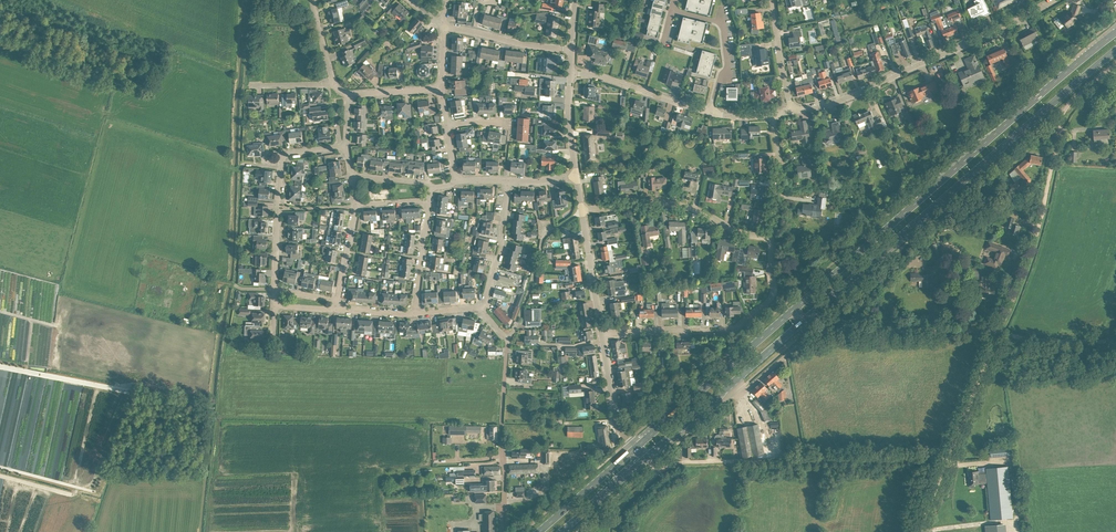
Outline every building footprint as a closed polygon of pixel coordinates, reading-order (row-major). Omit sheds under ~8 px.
[(347,0),(346,0),(336,3),(338,9),(348,5),(347,0)] [(360,8),(367,0),(360,0),(356,5),(360,8)] [(360,8),(360,9),(363,12),(363,11),(364,12),(373,1),(372,0),(367,0),(360,8)] [(550,4),(544,3),(542,9),(553,11),(554,6),(562,7),(564,0),(551,0),(550,4)] [(686,7),(685,9),(697,12),(699,12),(698,13),(707,15),(710,16),(710,13),(714,0),(688,0),(686,7)] [(868,1),(866,2),(866,3),(860,5),(861,9),(867,7),(874,6),(872,0),(868,0),(868,1)] [(986,15),(984,11),(988,9),(984,0),(977,0),(974,1),(976,5),(968,9),(972,17),(976,15),(978,19),(986,15)] [(993,3),(995,1),(996,4),(995,5),(997,9),(1016,0),(992,0),(993,3)] [(455,4),(454,10),(468,12),(468,9),(465,9),(466,2),(459,1),(458,5),(455,4)] [(654,1),(652,7),(658,9),(657,10),(662,11),(664,4),(654,1)] [(1077,19),(1076,18),(1077,15),(1080,6),(1074,3),(1071,11),(1060,21),(1058,18),(1054,22),(1060,29),(1065,25),(1067,27),(1077,19)] [(409,18),(406,15),(409,12),(400,4),(392,12),(396,15),(397,14),(402,19),(399,22),(403,25),(409,18)] [(589,25),(599,26),(600,12),(603,12),(604,5),(595,4),(594,11),(591,11),(589,25)] [(661,17),(662,11),(657,10),(658,9),(652,7),(650,15),(651,15),(661,18),(661,17)] [(340,21),(337,9),(328,11),(330,23),(340,21)] [(467,16),(468,12),(454,10),(453,17),(458,17),(458,21),(467,22),(467,16)] [(947,25),(948,28),(951,35),(958,33),(956,29),(957,28),(954,20),(952,21),(952,20),(960,16),(958,10),(947,15),(944,17),(945,20),(947,25)] [(363,11),(363,12),(358,17),(352,19),(354,24),(360,22),(364,17),(367,14),(364,12),(363,11)] [(535,22),(546,24),(548,12),(537,14),(535,22)] [(751,33),(758,34),(759,28),(764,28),(763,21),(761,22),(760,13),(751,14),(752,29),(751,33)] [(482,25),(488,26),(491,16),(485,14),(482,25)] [(933,23),(936,22),(941,20),(938,14),(931,16),(930,17),(933,23)] [(651,15),(649,21),(655,22),(654,24),(660,25),(662,18),(661,17),(661,18),(651,15)] [(488,26),(494,28),(497,17),(491,16),(488,26)] [(546,36),(556,38),(560,18),(549,16),(546,36)] [(497,17),(494,28),(500,29),(501,24),(505,25),(507,20),(497,17)] [(708,23),(696,20),(696,21),(695,21),(695,20),(683,17),(681,27),(682,28),(681,30),(680,30),(678,41),(689,44),(690,40),(691,40),(691,41),(703,43),(708,23)] [(419,37),(421,39),(429,31),(426,28),(425,28),(426,27),(423,24),(416,18),(407,29),(414,35),(416,33),(419,36),(419,37)] [(825,34),(823,24),(829,22),(829,19),(818,22),(819,25),(822,35),(825,34)] [(830,21),(836,42),(841,40),(835,19),(830,21)] [(521,22),(510,20),(508,31),(516,32),(516,29),(520,29),(521,22)] [(947,25),(945,20),(942,22),(941,20),(936,22),(938,26),(942,35),(943,34),(944,38),(951,35),(948,28),(947,25)] [(655,22),(649,21),(647,29),(648,29),(658,32),(658,31),(660,25),(654,24),(655,22)] [(925,41),(927,46),(929,48),(934,46),(926,24),(920,27),(921,29),(915,31),(917,36),(922,34),(925,41)] [(1035,32),(1037,31),(1035,27),(1028,31),(1030,34),(1020,40),(1023,47),(1032,42),(1033,43),(1039,40),(1035,32)] [(334,39),(336,45),(348,41),(346,34),(351,33),(349,28),(345,29),(334,31),(336,39),(334,39)] [(800,37),(801,37),(800,28),(793,29),(794,37),(789,38),(790,48),(801,46),(800,37)] [(911,28),(905,30),(908,37),(913,36),(911,28)] [(648,29),(647,35),(657,38),(658,34),(659,32),(658,31),(658,32),(648,29)] [(622,35),(615,33),(611,46),(624,50),(624,49),(629,50),(631,44),(626,42),(620,40),(622,35)] [(886,35),(885,36),(887,41),(889,45),(891,44),(894,55),(898,53),(897,51),(902,49),(903,49),(904,52),(906,57),(911,55),(909,50),(905,40),(895,43),(892,34),(890,34),(886,35)] [(632,45),(637,47),(640,39),(634,37),(632,45)] [(353,43),(356,48),(367,43),(364,38),(353,43)] [(739,45),(740,57),(755,55),(757,67),(762,66),(762,65),(769,64),(768,58),(766,58),(764,49),(756,50),(755,43),(739,45)] [(599,47),(596,47),(590,45),(588,56),(597,58),(597,62),(606,64),(609,53),(598,50),(599,47)] [(433,46),(422,46),(421,49),(419,49),(419,54),(421,54),(421,56),(426,56),(426,58),(427,60),(429,60),(430,58),(430,56),(432,57),(433,46)] [(672,49),(693,56),(694,53),(673,46),(672,49)] [(486,59),(488,48),(482,47),(480,58),(486,59)] [(871,54),(873,61),(881,58),(879,51),(877,51),(876,47),(869,50),(871,54)] [(492,60),(494,50),(488,48),(486,59),(486,61),(488,61),(489,59),(492,60)] [(992,55),(991,54),(987,56),(990,64),(1002,58),(1006,67),(1011,65),(1004,49),(999,51),(992,55)] [(344,57),(341,58),(346,67),(355,62),(349,50),(342,53),(344,57)] [(497,69),(500,69),(502,60),(499,60),(500,51),(494,50),(492,60),(498,61),(497,69)] [(703,50),(696,73),(710,77),(713,69),(712,68),(712,67),(713,67),(717,54),(703,50)] [(518,52),(517,62),(523,63),(526,63),(527,56),(524,56),(524,52),(518,52)] [(793,60),(795,65),(799,64),(796,54),(789,56),(790,60),(790,61),(793,60)] [(959,73),(964,85),(965,87),(971,85),(970,84),(984,78),(983,76),(974,56),(965,60),(969,69),(966,70),(959,73)] [(552,71),(552,63),(557,63),(557,59),(539,58),(539,62),(542,62),(542,71),(552,71)] [(873,61),(871,61),(872,66),(873,66),(874,67),(875,66),(877,72),(885,69),(883,65),(884,64),(884,62),(882,61),(881,58),(873,61)] [(637,69),(636,74),(647,77),(649,71),(652,72),(655,63),(648,60),(646,67),(642,66),(644,62),(636,59),(634,68),(637,69)] [(358,69),(354,73),(358,77),(360,74),(364,78),(367,75),(368,74),(369,75),(368,76),(371,80),(374,77),(377,74),(378,73),(374,70),(376,68),(370,63),(368,67),(365,64),(359,70),(358,69)] [(397,64),(397,66),(385,67),(385,73),(389,73),(390,78),(398,78),(397,71),(400,71),(400,72),(404,72),(403,63),(397,64)] [(418,76),(419,77),(422,77),(423,76),(425,76),(426,77),(429,77),(430,75),(430,72),(428,71),(428,70),(429,69),(431,69),(432,67),(432,63),(424,64),(424,65),(418,65),(417,67),(417,69),(416,70),(416,72),(418,73),(418,76)] [(846,81),(843,70),(836,72),(833,63),(830,64),(834,77),(837,76),(839,83),(846,81)] [(856,69),(857,71),(859,79),(876,74),(874,67),(873,66),(872,66),(862,69),(861,67),(856,69)] [(462,68),(452,68),(451,74),(457,74),(456,77),(462,77),(462,74),(462,68)] [(850,68),(843,70),(846,81),(854,78),(850,68)] [(662,82),(671,85),(673,81),(680,83),(683,75),(675,73),(675,72),(666,69),(662,82)] [(825,71),(822,72),(827,87),(832,85),(830,78),(827,78),(825,71)] [(827,87),(822,72),(819,73),(820,76),(817,77),(818,81),(821,89),(827,87)] [(550,79),(540,78),(540,88),(555,89),(555,81),(550,81),(550,79)] [(700,85),(701,80),(696,79),(693,87),(694,88),(693,91),(694,91),(694,90),(705,93),(705,94),(707,88),(709,80),(704,79),(702,85),(700,85)] [(466,87),(465,80),(451,81),(451,89),(455,89),(455,96),(467,95),(466,87)] [(804,86),(802,80),(799,81),(795,81),(798,96),(805,94),(804,86)] [(807,85),(804,86),(805,94),(813,92),(811,84),(810,80),(807,81),(807,85)] [(910,98),(910,99),(911,99),(912,102),(916,101),(921,99),(920,99),(922,98),(922,97),(931,93),(930,91),(937,88),(934,82),(918,88),(910,91),(913,96),(910,98)] [(737,97),(742,97),(741,83),(736,84),(736,88),(728,88),(727,93),(727,94),(727,99),(733,99),(733,100),(733,99),(736,99),(736,100),(736,99),(737,99),(737,97)] [(589,84),(589,87),(585,87),(585,96),(588,96),(588,98),(588,99),(601,102),(600,101),(600,100),(600,94),(595,94),(596,87),(595,87),(595,85),(589,84)] [(525,86),(525,92),(525,95),(535,96),(536,87),(525,86)] [(771,97),(776,96),(775,89),(770,90),(769,87),(759,88),(760,91),(754,92),(755,99),(761,98),(761,101),(771,100),(771,97)] [(555,89),(540,88),(540,95),(546,96),(555,97),(555,93),(556,93),(556,90),(555,90),(555,89)] [(313,98),(314,103),(318,103),(318,102),(324,102),(323,92),(317,92),(317,90),(309,90),(309,98),(313,98)] [(267,94),(267,104),(279,104),(278,93),(275,93),(275,94),(267,94)] [(303,109),(302,104),(301,99),(298,99),(296,99),(296,93),(292,93),(292,94),(287,94),(282,94),(283,107),(287,107),(292,107),(292,103),(298,103),(299,109),(303,109)] [(255,107),(255,108),(259,108),(259,111),(264,111),(264,101),(264,95),(249,95),(249,101),(249,107),(255,107)] [(451,101),(452,107),(462,106),(461,100),(463,99),(463,96),(454,97),(455,101),(451,101)] [(894,100),(886,103),(887,105),(886,105),(890,115),(901,111),(900,109),(903,108),(898,96),(893,99),(894,100)] [(503,102),(507,102),(507,97),(499,97),(499,108),(503,108),(503,102)] [(631,112),(643,114),(643,121),(648,122),(649,108),(643,107),(644,103),(636,100),(635,103),(632,102),(631,112)] [(423,101),(418,102),(419,113),(424,112),(424,111),(429,110),(430,114),(436,113),(434,104),(430,104),(429,101),(423,102),(423,101)] [(554,106),(547,105),(547,102),(549,102),(539,101),(539,106),(543,108),(543,113),(547,114),(551,115),(551,114),(554,114),(554,112),(555,108),(554,108),(554,106)] [(398,103),(399,114),(404,114),(404,117),(412,117),(411,104),(407,104),(407,103),(398,103)] [(504,113),(514,114),(514,110),(516,110),(516,105),(510,104),(510,106),(504,106),(504,113)] [(358,115),(358,118),(365,119),(366,105),(358,105),(358,108),(355,108),(355,109),(355,110),(355,111),(354,111),(355,112),(355,113),(355,115),(358,115)] [(320,122),(320,121),(328,120),(327,110),(322,111),(321,106),(310,108),(309,108),(310,114),(313,114),(314,116),(313,116),(313,121),(314,120),(314,121),(315,121),(315,122),(320,122)] [(379,117),(389,116),(389,119),(393,119),(393,116),(392,111),(392,106),(384,106),(383,106),(378,106),(379,117)] [(462,106),(452,107),(453,114),(455,113),(455,118),(466,117),(465,111),(463,111),(462,106)] [(594,114),(594,107),(586,107),(586,115),(584,115),(584,121),(594,122),(594,118),(596,118),(597,117),(597,115),(596,114),(594,114)] [(656,114),(660,116),(658,119),(662,121),(664,117),(666,110),(658,107),(656,114)] [(905,112),(910,124),(914,122),(910,110),(905,112)] [(868,124),(871,130),(876,128),(876,127),(882,124),(880,118),(873,121),(872,117),(869,111),(860,115),(859,113),(854,115),(859,128),(868,124)] [(678,114),(676,118),(673,117),(671,124),(690,130),(693,118),(692,118),(692,117),(689,116),(689,117),(678,114)] [(365,119),(358,118),(358,121),(355,121),(354,128),(357,128),(357,131),(365,132),(365,119)] [(519,118),(518,125),(529,126),(530,119),(519,118)] [(550,125),(550,121),(537,119),(536,122),(536,125),(543,125),(543,128),(545,128),(544,135),(556,136),(556,128),(555,128),(555,125),(550,125)] [(791,131),(793,140),(803,138),(803,143),(809,142),(809,137),(808,130),(813,129),(812,122),(806,123),(806,120),(800,121),(801,131),(794,132),(794,130),(791,131)] [(825,142),(826,144),(837,141),(843,140),(839,122),(832,124),(834,129),(828,131),(828,130),(823,131),(824,136),(824,137),(825,142)] [(425,124),(426,131),(429,130),(430,134),(438,132),(437,126),(435,126),(435,123),(425,124)] [(518,125),(518,133),(529,133),(529,126),(518,125)] [(302,128),(295,128),(297,143),(303,142),(302,135),(306,134),(305,129),(305,127),(304,126),(302,126),(302,128)] [(749,130),(746,130),(746,129),(741,130),(742,139),(752,139),(752,136),(760,136),(760,126),(749,127),(749,130)] [(319,128),(320,132),(319,132),(320,142),(331,140),(330,134),(328,134),(327,127),(319,128)] [(713,129),(713,139),(731,138),(731,131),(731,130),(731,127),(725,127),(725,128),(713,129)] [(284,130),(285,131),(285,137),(289,136),(290,143),(297,143),(295,128),(284,130)] [(456,137),(456,141),(467,139),(467,136),(468,134),(474,133),(473,128),(469,129),(460,130),(461,133),(456,134),(457,137),(456,137)] [(1094,140),(1094,142),(1098,142),(1098,139),(1099,139),(1098,138),(1109,137),(1109,138),(1110,138),(1109,130),(1093,131),(1094,140)] [(274,132),(275,135),(276,145),(283,144),(282,141),(286,141),(285,137),(285,131),(274,132)] [(488,141),(494,142),(496,132),(490,131),(489,132),(484,131),(482,141),(488,142),(488,141)] [(276,145),(275,135),(271,136),(271,132),(264,133),(265,138),(265,143),(269,143),(269,146),(276,145)] [(496,132),(494,142),(505,144),(506,135),(502,134),(502,133),(496,132)] [(529,133),(518,133),(517,140),(528,141),(529,133)] [(359,143),(359,146),(366,146),(366,134),(359,134),(359,136),(354,136),(354,143),(359,143)] [(597,149),(597,144),(594,144),(593,135),(583,136),(586,161),(595,160),(594,149),(597,149)] [(426,138),(421,138),(422,143),(427,142),(428,147),(432,147),(440,145),(439,139),(435,140),(434,136),(426,138)] [(467,139),(456,141),(457,145),(458,145),(459,148),(462,147),(463,151),(473,151),(472,144),(468,143),(467,139)] [(544,149),(555,150),(555,149),(557,149),(557,146),(555,146),(556,142),(554,142),(554,140),(550,140),(550,142),(544,141),(544,149)] [(247,146),(248,150),(249,155),(256,154),(256,156),(261,156),(260,151),(264,151),(263,145),(263,142),(254,143),(254,145),(247,146)] [(542,153),(542,156),(542,165),(546,165),(546,170),(553,171),(553,166),(555,166),(555,157),(546,156),(546,153),(542,153)] [(368,163),(368,155),(362,154),(361,157),(358,157),(357,166),(364,166),(364,163),(368,163)] [(370,169),(376,170),(378,158),(372,157),(372,155),(368,155),(368,163),(371,164),(370,169)] [(1015,182),(1015,183),(1012,184),(1011,183),(1009,184),(1013,191),(1018,189),(1018,191),(1027,194),(1031,179),(1023,170),(1031,163),(1041,165),(1042,158),(1031,155),(1030,158),(1028,157),(1019,165),(1014,169),(1015,169),(1009,174),(1015,182)] [(326,163),(327,170),(341,168),(340,161),(337,161),(336,157),(325,159),(325,163),(326,163)] [(467,173),(469,173),(469,162),(470,157),(467,157),(467,159),(463,159),(463,161),(459,161),(459,166),(463,166),(463,171),(467,171),(467,173)] [(381,158),(378,158),(376,170),(383,170),(383,167),(386,167),(387,159),(384,158),(383,161),(380,161),(381,158)] [(469,162),(469,173),(472,173),(472,171),(476,171),(476,168),(481,168),(481,164),(481,162),(481,158),(476,158),(476,162),(469,162)] [(513,173),(517,173),(518,162),(515,162),(513,158),(510,158),(509,162),(508,161),(508,165),(511,165),(511,172),(513,172),(513,173)] [(387,159),(386,167),(390,168),(389,171),(395,172),(396,163),(397,160),(396,160),(387,159)] [(433,162),(433,164),(434,164),(435,172),(441,171),(441,168),(444,168),(443,159),(433,160),(433,162)] [(518,162),(517,173),(521,174),(522,173),(524,173),(525,167),(528,167),(529,163),(527,163),(528,160),(524,159),(522,163),(518,162)] [(754,173),(748,174),(748,179),(760,179),(760,173),(766,173),(765,159),(760,159),(753,159),(754,173)] [(803,168),(797,169),(799,178),(808,177),(808,175),(811,175),(810,165),(811,165),(811,159),(802,160),(803,168)] [(402,169),(405,169),(406,161),(397,160),(396,163),(395,172),(402,172),(402,169)] [(408,173),(414,174),(416,161),(406,161),(405,169),(408,169),(408,173)] [(416,161),(414,174),(421,174),(421,172),(425,172),(424,162),(419,162),(416,161)] [(293,165),(292,172),(306,173),(309,174),(310,171),(305,170),(306,167),(304,167),(305,162),(297,162),(297,165),(295,165),(294,166),(293,165)] [(643,168),(644,176),(649,176),(649,171),(654,171),(653,167),(643,168)] [(341,168),(327,170),(330,170),(331,177),(329,177),(330,182),(334,181),(333,177),(342,175),(341,168)] [(260,177),(260,181),(271,182),(271,177),(271,175),(272,175),(273,171),(257,170),(256,176),(260,177)] [(689,172),(685,172),(684,179),(691,180),(690,188),(683,187),(682,190),(689,191),(689,190),(691,190),(690,193),(695,194),(698,181),(699,175),(693,173),(693,172),(692,170),(690,170),(689,171),(689,172)] [(303,184),(304,176),(306,176),(306,173),(292,172),(291,179),(293,179),(294,180),(295,180),(295,183),(303,184)] [(596,182),(594,182),(596,194),(603,193),(604,195),(608,195),(607,188),(603,188),(603,187),(602,181),(603,181),(603,176),(596,177),(596,182)] [(649,178),(649,190),(655,189),(655,188),(666,188),(666,178),(655,179),(655,178),(649,178)] [(334,188),(334,192),(344,190),(343,184),(340,184),(340,181),(330,182),(330,189),(334,188)] [(618,181),(618,189),(621,189),(622,192),(634,191),(634,189),(638,189),(637,182),(633,182),(633,184),(626,184),(625,181),(618,181)] [(291,186),(290,193),(306,195),(306,192),(302,191),(303,184),(295,183),(295,186),(293,186),(292,187),(291,186)] [(719,185),(711,184),(709,197),(711,198),(717,199),(718,193),(731,195),(732,187),(719,185)] [(270,192),(270,190),(265,189),(265,185),(260,185),(257,185),(257,191),(260,191),(259,198),(269,199),(269,196),(271,196),(272,193),(270,192)] [(760,200),(765,200),(766,186),(761,186),(752,185),(752,191),(751,193),(760,194),(760,200)] [(344,190),(334,192),(335,195),(331,196),(333,203),(342,202),(342,198),(345,197),(344,190)] [(538,205),(542,205),(541,201),(551,200),(550,195),(547,196),(546,190),(539,192),(540,195),(537,196),(538,202),(538,205)] [(556,200),(553,200),(554,209),(560,208),(560,204),(567,203),(566,195),(565,195),(564,191),(562,192),(562,190),(558,191),(558,192),(555,193),(556,200)] [(468,201),(468,191),(462,191),(462,196),(459,196),(458,206),(468,206),(468,201)] [(798,213),(805,214),(805,215),(811,216),(811,217),(821,218),(822,209),(826,209),(827,198),(826,198),(827,193),(819,192),(819,197),(818,197),(818,205),(813,204),(813,205),(803,204),(803,209),(799,209),(798,213)] [(306,195),(290,193),(289,200),(291,200),(292,201),(293,201),(293,204),(301,205),(301,197),(306,198),(306,195)] [(254,215),(262,216),(268,216),(268,206),(263,206),(259,205),(259,210),(255,210),(254,215)] [(334,217),(334,218),(344,220),(345,213),(344,213),(342,213),(343,209),(338,209),(336,209),(335,212),(334,217)] [(395,209),(389,210),(390,220),(390,223),(392,222),(392,220),(395,219),(395,221),(399,221),(399,214),(395,214),(395,209)] [(750,222),(761,223),(762,216),(764,216),(764,210),(755,209),(755,210),(754,214),(751,213),(751,216),(750,222)] [(390,220),(389,210),(383,210),(383,215),(380,215),(380,224),(384,224),(383,220),(387,220),(387,223),(390,223),(390,220)] [(289,215),(289,219),(288,220),(288,221),(287,222),(288,222),(289,223),(289,224),(299,225),(299,220),(305,220),(305,218),(305,212),(296,212),(296,216),(289,215)] [(487,219),(494,220),(494,215),(495,212),(487,212),(487,215),(487,219)] [(604,220),(608,219),(607,215),(604,216),(603,216),(596,217),(597,226),(605,224),(604,220)] [(437,216),(436,225),(447,227),(451,227),(452,218),(437,216)] [(1008,233),(1012,234),(1017,236),(1020,226),(1013,224),(1015,219),(1006,216),(1003,226),(1010,228),(1008,233)] [(480,217),(478,226),(494,230),(495,228),(492,227),(493,223),(486,222),(486,219),(482,218),(480,217)] [(330,223),(329,227),(341,229),(341,226),(343,226),(344,220),(334,218),(333,224),(330,223)] [(252,227),(250,227),(250,232),(256,232),(266,232),(266,227),(268,227),(268,223),(264,223),(264,219),(253,219),(252,227)] [(667,247),(670,247),(669,234),(669,233),(670,233),(670,232),(670,230),(679,230),(680,244),(686,244),(685,223),(676,223),(676,222),(670,222),(670,225),(669,225),(669,226),(664,226),(665,237),(667,247)] [(436,225),(434,235),(436,235),(446,236),(449,237),(451,227),(447,227),(436,225)] [(642,232),(645,246),(651,245),(649,236),(659,234),(659,231),(658,225),(646,227),(646,226),(641,226),(642,232)] [(478,226),(476,236),(479,236),(480,233),(490,235),(491,231),(494,232),(494,230),(478,226)] [(288,231),(288,239),(299,239),(303,239),(303,234),(304,228),(293,227),(293,231),(288,231)] [(328,230),(327,236),(331,236),(341,238),(342,232),(340,232),(341,229),(329,227),(329,230),(328,230)] [(611,229),(605,231),(599,233),(600,241),(606,240),(605,235),(618,232),(618,228),(611,229)] [(702,242),(710,243),(711,237),(709,237),(710,229),(702,229),(698,229),(698,232),(695,232),(695,231),(692,231),(692,233),(691,233),(691,234),(691,235),(691,239),(691,247),(692,256),(696,256),(695,242),(697,242),(697,237),(701,237),(701,238),(702,238),(702,242)] [(266,248),(267,247),(267,241),(265,240),(264,241),(263,240),(263,236),(254,235),(254,244),(258,244),(257,249),(262,249),(262,248),(266,248)] [(322,244),(325,245),(335,247),(334,247),(337,247),(336,247),(336,244),(340,244),(341,238),(331,236),(330,241),(322,240),(322,244)] [(476,236),(474,245),(490,248),(491,246),(488,246),(489,242),(483,240),(484,237),(479,236),(476,236)] [(571,249),(579,248),(577,236),(566,238),(567,243),(568,243),(569,249),(571,249)] [(735,244),(727,243),(728,240),(720,239),(718,249),(719,249),(717,259),(723,260),(725,250),(734,251),(735,244)] [(993,259),(986,256),(984,264),(996,268),(998,263),(1001,265),(1005,254),(1009,256),(1011,250),(989,242),(987,248),(986,250),(991,252),(992,250),(996,251),(993,259)] [(929,246),(934,261),(941,258),(936,243),(929,246)] [(514,244),(512,250),(518,252),(521,253),(523,246),(514,244)] [(942,244),(940,250),(952,253),(954,247),(942,244)] [(291,258),(294,258),(301,260),(301,251),(298,251),(299,245),(287,245),(287,253),(293,253),(293,257),(291,257),(291,258)] [(323,254),(326,255),(336,256),(338,250),(334,250),(334,247),(335,247),(325,245),(325,246),(323,246),(322,252),(324,252),(323,254)] [(490,248),(474,245),(472,254),(480,256),(481,253),(487,254),(487,250),(490,250),(490,248)] [(613,257),(612,250),(608,251),(607,246),(601,247),(602,252),(603,260),(610,259),(610,257),(613,257)] [(747,255),(747,257),(752,257),(752,256),(757,257),(757,256),(758,256),(758,254),(759,254),(759,253),(758,253),(759,248),(749,246),(748,249),(745,248),(744,255),(747,255)] [(692,257),(692,256),(691,247),(683,248),(683,258),(692,257)] [(579,248),(571,249),(573,259),(580,258),(579,248)] [(510,249),(508,256),(517,258),(518,252),(512,250),(510,249)] [(253,260),(256,260),(256,266),(262,266),(262,265),(267,265),(267,257),(262,257),(262,256),(260,256),(260,252),(250,252),(250,256),(253,256),(253,260)] [(526,257),(530,258),(529,261),(535,262),(536,257),(530,255),(527,254),(526,257)] [(641,256),(642,265),(650,264),(649,255),(641,256)] [(475,261),(475,264),(487,267),(487,265),(484,264),(485,260),(480,259),(480,257),(474,256),(473,260),(475,261)] [(506,262),(509,263),(509,262),(515,264),(517,258),(508,256),(506,262)] [(568,275),(581,273),(579,265),(572,266),(572,265),(571,265),(571,260),(556,260),(556,265),(567,265),(567,269),(568,275)] [(615,268),(623,267),(622,260),(616,261),(609,262),(609,265),(604,265),(606,273),(616,272),(615,268)] [(440,263),(429,262),(429,264),(430,265),(430,268),(444,270),(445,264),(440,263)] [(509,262),(509,263),(507,269),(513,270),(516,271),(518,265),(515,264),(509,262)] [(637,267),(629,269),(630,273),(642,271),(641,264),(636,265),(637,267)] [(737,265),(736,271),(744,272),(745,277),(744,277),(744,281),(747,281),(747,287),(745,287),(745,293),(753,293),(753,288),(754,288),(754,287),(753,287),(753,284),(755,284),(755,276),(752,277),(753,273),(754,267),(737,265)] [(932,270),(934,270),(934,266),(927,266),(927,270),(927,274),(922,274),(911,274),(911,280),(915,280),(915,281),(923,281),(923,287),(931,287),(931,285),(932,285),(932,284),(932,279),(932,270)] [(253,275),(254,275),(254,282),(266,282),(266,277),(265,277),(265,273),(261,273),(261,269),(253,269),(253,275)] [(283,281),(290,282),(291,272),(292,270),(286,269),(283,281)] [(302,286),(308,287),(310,277),(310,274),(305,273),(305,270),(302,269),(301,272),(300,278),(303,278),(302,286)] [(300,280),(300,278),(301,272),(292,270),(291,272),(290,282),(296,283),(296,280),(300,280)] [(500,272),(498,280),(514,285),(516,277),(500,272)] [(581,273),(568,275),(570,282),(573,282),(582,280),(581,273)] [(315,285),(318,285),(320,275),(310,274),(310,277),(308,287),(314,288),(315,285)] [(326,290),(328,281),(329,277),(320,275),(318,285),(321,286),(320,289),(326,290)] [(517,302),(516,304),(520,306),(524,297),(529,278),(525,276),(522,288),(518,287),(516,293),(520,294),(517,302)] [(988,276),(982,276),(982,279),(982,280),(980,280),(980,290),(980,295),(994,295),(994,286),(987,286),(987,283),(988,283),(988,279),(988,276)] [(616,279),(607,281),(608,288),(621,286),(624,286),(624,280),(617,281),(616,279)] [(734,280),(721,282),(722,289),(736,287),(734,280)] [(710,284),(706,284),(706,292),(722,289),(721,282),(710,283),(710,284)] [(469,288),(469,285),(465,286),(465,289),(463,289),(463,291),(460,291),(460,297),(460,298),(465,298),(465,299),(467,299),(467,298),(468,298),(468,301),(470,300),(469,288)] [(621,286),(608,288),(609,296),(615,295),(615,291),(618,291),(619,296),(626,295),(625,291),(625,290),(626,290),(626,286),(624,286),(621,286)] [(689,294),(693,293),(693,286),(681,287),(682,297),(688,296),(688,291),(689,291),(689,294)] [(576,287),(569,288),(569,291),(561,292),(562,299),(571,298),(570,296),(574,296),(574,299),(577,298),(577,299),(582,298),(586,297),(585,290),(576,292),(576,287)] [(351,301),(357,301),(358,292),(358,289),(349,288),(348,297),(351,297),(351,301)] [(450,291),(441,292),(441,298),(444,298),(445,302),(451,301),(450,291)] [(450,291),(451,301),(457,301),(457,297),(460,297),(460,291),(456,291),(450,291)] [(493,297),(509,302),(511,296),(494,291),(493,297)] [(370,292),(369,302),(376,302),(376,299),(378,299),(378,296),(376,296),(376,293),(370,292)] [(438,299),(441,298),(441,292),(431,293),(432,303),(438,302),(438,299)] [(249,293),(249,299),(254,299),(254,305),(249,305),(249,309),(261,309),(261,306),(265,306),(265,299),(266,299),(266,297),(258,297),(258,293),(249,293)] [(432,303),(431,293),(422,293),(422,300),(426,300),(426,303),(432,303)] [(612,311),(620,310),(622,310),(621,302),(618,302),(610,303),(612,311)] [(715,302),(716,308),(710,308),(710,316),(720,316),(719,308),(719,302),(715,302)] [(580,304),(583,326),(591,325),(588,303),(580,304)] [(662,317),(670,317),(670,309),(670,303),(662,303),(662,309),(662,317)] [(520,306),(516,304),(511,318),(515,320),(520,306)] [(694,304),(694,308),(694,316),(702,316),(702,308),(701,308),(701,305),(698,305),(698,304),(694,304)] [(674,309),(670,309),(670,317),(678,317),(678,309),(677,305),(674,305),(674,309)] [(694,316),(694,308),(690,309),(690,305),(686,305),(686,309),(686,317),(694,316)] [(494,311),(505,324),(511,319),(499,307),(494,311)] [(740,307),(734,307),(725,307),(725,311),(726,311),(726,316),(734,316),(734,313),(741,313),(740,307)] [(532,309),(525,309),(525,317),(526,317),(526,321),(526,326),(541,326),(541,321),(538,321),(538,309),(541,308),(531,308),(531,309),(532,309)] [(620,310),(612,311),(613,319),(621,318),(620,310)] [(255,323),(255,325),(260,326),(260,323),(263,323),(263,321),(264,321),(264,313),(253,313),(253,323),(255,323)] [(284,315),(284,329),(291,329),(294,329),(298,329),(298,325),(298,317),(293,317),(293,316),(284,315)] [(301,327),(309,328),(308,334),(315,334),(316,323),(312,323),(312,316),(307,316),(307,317),(301,317),(301,327)] [(326,333),(332,334),(333,324),(328,323),(328,318),(321,317),(321,316),(320,316),(319,329),(326,329),(326,333)] [(348,329),(351,329),(352,318),(348,318),(348,317),(346,317),(345,318),(344,328),(344,332),(347,332),(347,330),(348,329)] [(452,318),(445,319),(447,334),(450,333),(450,330),(453,330),(453,332),(454,333),(457,332),(456,321),(453,322),(453,320),(452,319),(452,318)] [(467,332),(470,319),(464,318),(462,325),(458,324),(458,331),(467,332)] [(358,323),(355,323),(354,330),(354,333),(365,334),(366,319),(361,319),(361,320),(358,320),(358,323)] [(374,334),(375,334),(376,328),(376,324),(373,324),(373,321),(370,321),(371,319),(366,319),(365,334),(374,334)] [(438,324),(435,324),(436,333),(439,333),(440,331),(443,331),(444,334),(447,334),(445,319),(438,320),(439,321),(438,322),(438,324)] [(471,333),(476,334),(477,330),(474,329),(476,320),(470,319),(467,332),(467,336),(471,337),(471,333)] [(381,336),(386,336),(387,320),(382,320),(382,321),(379,321),(379,328),(376,328),(375,334),(375,337),(380,337),(381,337),(381,336)] [(391,321),(387,320),(386,336),(390,336),(390,339),(396,339),(397,330),(393,329),(394,322),(391,322),(391,321)] [(420,333),(426,332),(424,321),(417,322),(418,327),(413,327),(414,330),(414,336),(414,338),(420,337),(420,333)] [(431,321),(424,321),(426,332),(431,332),(432,334),(436,333),(435,324),(435,327),(432,327),(431,321)] [(414,338),(414,336),(414,330),(410,330),(410,322),(408,322),(408,323),(400,322),(400,332),(405,332),(404,337),(414,338)] [(255,326),(246,326),(245,326),(245,335),(251,335),(251,339),(264,340),(264,331),(262,331),(262,326),(260,326),(255,326)] [(582,336),(583,341),(594,339),(592,330),(589,330),(589,328),(579,329),(581,337),(582,336)] [(483,343),(484,341),(488,333),(482,330),(481,332),(477,330),(476,334),(473,341),(476,343),(477,341),(483,343)] [(488,333),(484,341),(489,344),(488,347),(491,347),(495,340),(492,338),(493,335),(488,333)] [(624,343),(621,344),(620,340),(612,341),(615,359),(623,358),(622,352),(626,351),(624,343)] [(642,365),(642,368),(643,372),(649,371),(648,365),(647,366),(645,355),(651,355),(651,342),(643,343),(643,354),(641,354),(642,365)] [(585,356),(585,354),(596,353),(594,345),(584,347),(579,348),(579,356),(585,356)] [(517,354),(516,363),(527,364),(528,358),(532,358),(532,351),(522,350),(521,354),(517,354)] [(589,356),(591,371),(596,371),(595,367),(598,366),(596,355),(589,356)] [(668,368),(670,368),(669,364),(668,357),(659,357),(659,369),(668,368)] [(687,367),(690,371),(697,366),(695,362),(687,367)] [(596,371),(591,371),(592,377),(593,377),(593,379),(593,383),(600,383),(600,379),(599,376),(600,376),(598,366),(595,367),(596,371)] [(618,372),(619,379),(630,378),(629,370),(633,370),(632,366),(627,367),(625,367),(625,371),(618,372)] [(523,370),(516,370),(515,378),(524,379),(524,383),(531,383),(532,376),(529,376),(529,372),(527,369),(523,369),(523,370)] [(774,371),(769,376),(780,388),(783,385),(780,383),(780,382),(779,380),(778,380),(780,378),(774,372),(774,371)] [(777,390),(779,393),(782,390),(780,388),(769,376),(764,380),(770,386),(772,385),(777,390)] [(631,381),(630,378),(619,379),(620,387),(628,386),(632,385),(631,381)] [(762,382),(757,386),(771,402),(774,400),(766,390),(767,389),(762,382)] [(563,386),(564,397),(570,396),(570,393),(581,392),(581,385),(563,386)] [(771,402),(757,386),(752,391),(758,397),(760,395),(765,401),(761,404),(756,399),(752,402),(761,412),(765,422),(771,420),(766,407),(771,402)] [(780,393),(778,394),(778,396),(779,400),(787,399),(786,390),(783,390),(782,391),(782,390),(779,393),(780,393)] [(585,392),(586,409),(596,408),(594,391),(589,391),(585,392)] [(622,393),(623,399),(622,399),(623,401),(624,402),(636,400),(635,396),(636,396),(635,393),(635,392),(630,393),(630,392),(622,393)] [(759,424),(738,428),(743,457),(764,454),(759,424)] [(449,425),(449,435),(466,435),(466,432),(476,432),(476,430),(481,430),(481,425),(476,425),(449,425)] [(489,427),(490,433),(487,433),(487,439),(490,439),(490,440),(498,439),(497,426),(489,427)] [(568,436),(583,437),(583,427),(568,426),(568,436)] [(597,427),(598,431),(599,436),(601,436),(602,439),(602,443),(603,449),(611,448),(608,426),(600,427),(597,427)] [(724,447),(724,437),(721,437),(721,436),(720,435),(719,434),(718,435),(717,435),(716,436),(715,437),(715,439),(717,439),(717,447),(724,447)] [(692,447),(693,448),(696,448),(696,447),(708,447),(707,439),(696,439),(696,442),(692,442),(692,448),(692,447)] [(521,452),(512,452),(512,458),(526,458),(526,455),(532,455),(532,449),(521,449),(521,452)] [(538,464),(515,465),(509,465),(510,473),(515,473),(538,473),(538,464)] [(484,466),(484,475),(501,475),(501,466),(484,466)] [(986,471),(987,483),(991,520),(1013,518),(1008,466),(986,469),(986,471)] [(987,483),(986,471),(979,472),(979,471),(968,472),(969,479),(968,480),(969,485),(970,484),(970,486),(970,487),(971,487),(971,488),(972,488),(973,488),(973,487),(974,487),(974,486),(974,484),(987,483)] [(470,485),(472,485),(472,491),(471,491),(471,492),(483,491),(486,491),(495,491),(495,480),(486,480),(486,484),(470,484),(470,485)] [(536,487),(539,490),(544,486),(541,482),(536,487)] [(475,495),(475,503),(487,502),(487,494),(475,495)] [(484,528),(484,531),(495,531),(494,511),(483,512),(483,514),(480,514),(480,520),(483,520),(484,528)]
